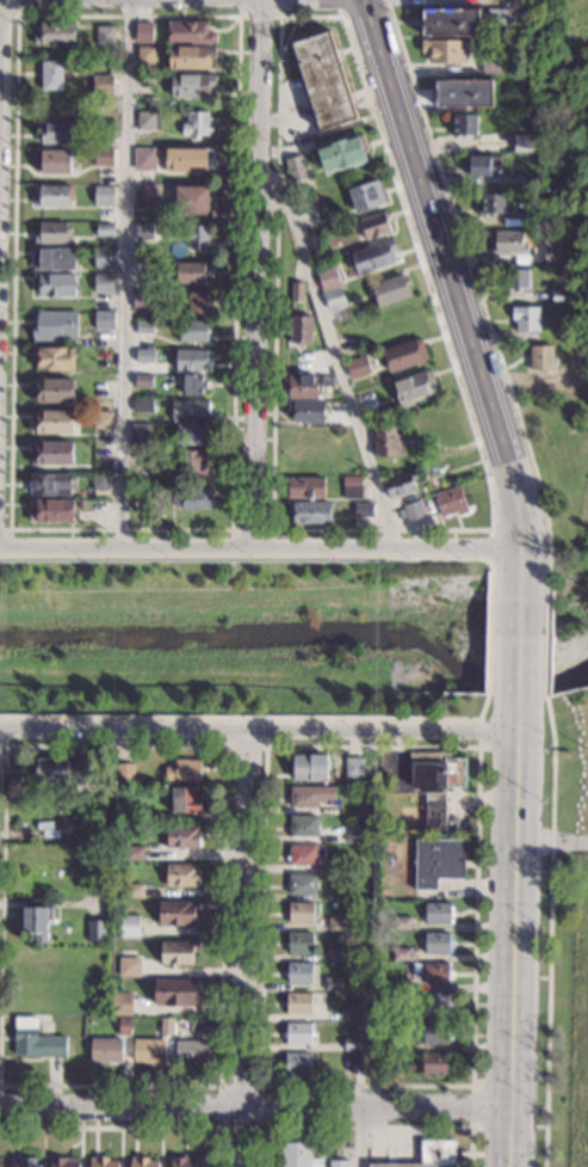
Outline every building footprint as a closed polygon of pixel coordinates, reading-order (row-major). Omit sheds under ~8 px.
[(524,37),(513,37),(513,27),(487,26),(487,8),(524,8),(524,37)] [(477,35),(422,35),(422,10),(477,10),(477,35)] [(74,45),(33,45),(33,33),(39,33),(39,22),(75,23),(74,45)] [(208,32),(215,32),(215,45),(166,44),(167,22),(208,23),(208,32)] [(153,43),(134,43),(135,23),(153,24),(153,43)] [(114,44),(94,44),(94,39),(89,39),(89,33),(95,33),(95,26),(114,26),(114,44)] [(355,118),(317,130),(290,44),(328,32),(355,118)] [(463,62),(426,62),(426,53),(421,53),(421,41),(463,41),(463,62)] [(153,63),(137,63),(137,47),(154,48),(153,63)] [(215,59),(209,59),(209,69),(168,68),(168,48),(215,49),(215,59)] [(67,63),(67,69),(61,69),(60,91),(41,90),(42,62),(67,63)] [(216,87),(208,87),(208,98),(171,98),(171,74),(216,75),(216,87)] [(112,94),(92,94),(93,75),(112,75),(112,94)] [(491,106),(437,106),(437,80),(491,80),(491,106)] [(68,97),(68,119),(38,118),(39,96),(68,97)] [(206,117),(211,117),(211,123),(212,123),(212,136),(197,136),(197,140),(192,140),(192,136),(181,136),(181,124),(186,124),(186,111),(206,112),(206,117)] [(159,129),(137,129),(137,112),(151,113),(159,113),(159,129)] [(477,135),(453,134),(453,115),(477,116),(477,135)] [(74,143),(41,143),(41,124),(44,124),(44,123),(74,123),(74,143)] [(114,136),(98,136),(99,123),(116,123),(114,136)] [(533,152),(513,151),(513,134),(533,134),(533,152)] [(364,158),(352,161),(353,165),(338,170),(336,167),(323,172),(316,151),(330,146),(329,143),(345,139),(345,141),(358,137),(364,158)] [(112,149),(112,166),(93,166),(93,148),(112,149)] [(212,162),(205,162),(205,172),(165,172),(165,148),(213,149),(212,162)] [(69,173),(39,173),(41,151),(69,152),(69,173)] [(151,168),(134,167),(135,151),(151,151),(151,168)] [(304,167),(307,166),(309,177),(289,182),(284,160),(302,155),(304,167)] [(500,167),(489,167),(489,174),(469,174),(469,156),(500,156),(500,167)] [(385,204),(378,207),(378,209),(369,213),(369,210),(353,215),(346,190),(378,179),(385,204)] [(72,186),(72,201),(67,201),(67,208),(33,207),(33,185),(72,186)] [(112,205),(94,205),(95,186),(112,186),(112,205)] [(154,208),(134,208),(135,186),(154,186),(154,208)] [(206,215),(175,215),(177,188),(208,189),(206,215)] [(503,214),(482,214),(482,194),(503,194),(503,214)] [(391,232),(364,240),(358,221),(385,213),(391,232)] [(546,225),(528,225),(528,213),(547,213),(546,225)] [(67,229),(72,229),(72,238),(67,238),(67,245),(33,244),(33,231),(38,231),(38,223),(67,223),(67,229)] [(151,227),(159,227),(159,237),(151,237),(151,241),(136,241),(136,225),(151,223),(151,227)] [(113,226),(112,239),(95,239),(97,226),(113,226)] [(206,251),(187,250),(187,226),(208,226),(206,251)] [(521,244),(525,244),(525,252),(516,252),(516,254),(490,254),(490,247),(494,247),(494,232),(521,232),(521,244)] [(396,250),(391,251),(395,263),(357,275),(354,268),(348,269),(346,260),(351,258),(349,253),(392,239),(396,250)] [(75,270),(32,270),(33,248),(75,250),(75,270)] [(111,268),(94,268),(94,248),(112,248),(111,268)] [(561,265),(543,264),(543,251),(561,251),(561,265)] [(153,280),(136,280),(136,262),(153,262),(153,280)] [(203,284),(177,284),(178,264),(203,264),(203,284)] [(340,287),(322,293),(316,272),(334,268),(340,287)] [(527,269),(527,288),(507,287),(507,269),(527,269)] [(74,275),(75,283),(79,282),(79,291),(75,291),(75,296),(37,297),(36,283),(32,283),(32,276),(74,275)] [(111,293),(93,293),(94,275),(112,275),(111,293)] [(410,297),(378,307),(378,306),(375,307),(371,295),(373,294),(371,285),(403,275),(410,297)] [(301,301),(290,301),(290,283),(301,283),(301,301)] [(345,306),(328,311),(323,295),(340,289),(345,306)] [(148,309),(132,309),(132,291),(149,291),(148,309)] [(568,302),(551,302),(552,291),(569,291),(568,302)] [(204,313),(188,313),(190,293),(205,293),(204,313)] [(538,331),(516,331),(516,323),(510,323),(512,306),(538,306),(538,331)] [(420,330),(378,344),(373,331),(377,330),(373,320),(413,307),(420,330)] [(112,331),(93,331),(94,312),(113,313),(112,331)] [(78,339),(60,339),(60,342),(32,342),(32,324),(37,324),(37,313),(78,313),(78,339)] [(310,344),(289,343),(289,315),(291,315),(311,317),(310,344)] [(151,334),(135,334),(136,320),(151,321),(151,334)] [(355,338),(340,344),(334,326),(349,320),(355,338)] [(205,343),(178,342),(179,321),(205,321),(205,343)] [(572,338),(555,337),(555,326),(572,326),(572,338)] [(428,360),(388,373),(380,352),(421,339),(428,360)] [(74,371),(35,370),(35,360),(31,360),(31,346),(75,348),(74,371)] [(551,368),(531,368),(531,346),(551,346),(551,368)] [(154,350),(154,363),(135,363),(136,349),(154,350)] [(205,371),(175,371),(175,350),(205,350),(205,371)] [(112,369),(94,369),(94,351),(113,351),(112,369)] [(371,373),(351,380),(345,362),(365,355),(371,373)] [(438,392),(397,404),(391,382),(431,369),(438,392)] [(151,387),(134,387),(134,374),(151,374),(151,387)] [(202,375),(202,381),(204,381),(204,388),(202,388),(202,395),(182,394),(184,375),(202,375)] [(316,399),(285,400),(285,397),(281,397),(281,379),(316,376),(316,399)] [(333,387),(320,387),(320,377),(333,379),(333,387)] [(73,403),(36,403),(36,389),(31,389),(31,380),(74,381),(73,403)] [(112,399),(93,399),(93,381),(99,381),(112,381),(112,399)] [(151,413),(132,413),(134,399),(153,399),(151,413)] [(209,417),(204,417),(204,422),(171,422),(171,401),(209,401),(209,417)] [(322,424),(291,423),(291,413),(286,413),(286,401),(322,403),(322,424)] [(73,434),(31,432),(31,412),(70,412),(74,413),(73,434)] [(112,412),(112,430),(93,430),(94,412),(112,412)] [(149,443),(129,443),(130,423),(149,424),(149,443)] [(210,446),(175,446),(175,424),(211,425),(210,446)] [(394,434),(402,434),(403,456),(372,457),(372,446),(375,444),(373,428),(394,426),(394,434)] [(73,465),(30,463),(31,443),(73,444),(73,465)] [(150,463),(134,463),(134,449),(151,450),(150,463)] [(205,466),(202,466),(202,474),(173,474),(173,472),(171,472),(171,466),(174,466),(174,453),(205,453),(205,466)] [(358,475),(339,475),(339,461),(359,462),(358,475)] [(417,484),(413,485),(414,492),(388,499),(382,478),(414,469),(417,484)] [(69,497),(29,496),(30,473),(70,474),(69,497)] [(107,490),(93,490),(93,475),(109,475),(107,490)] [(361,499),(342,499),(342,477),(361,478),(361,499)] [(323,498),(287,497),(287,479),(323,480),(323,498)] [(466,509),(442,517),(434,495),(458,486),(466,509)] [(149,508),(131,509),(131,490),(149,490),(149,508)] [(210,509),(174,509),(174,490),(210,490),(210,509)] [(73,522),(55,522),(55,524),(30,523),(30,500),(73,500),(73,522)] [(419,500),(425,517),(409,523),(403,506),(419,500)] [(95,511),(86,511),(86,502),(94,502),(95,502),(95,511)] [(329,524),(292,523),(292,515),(286,515),(286,503),(330,503),(329,524)] [(371,514),(354,514),(354,503),(371,503),(371,514)] [(448,758),(466,758),(466,786),(446,786),(446,836),(425,836),(426,792),(420,792),(420,790),(413,790),(413,787),(408,787),(408,753),(448,753),(448,758)] [(326,781),(289,780),(289,755),(326,756),(326,781)] [(92,767),(105,767),(105,776),(100,776),(100,788),(94,788),(94,785),(80,785),(80,799),(89,799),(89,811),(79,811),(79,801),(70,801),(70,794),(64,794),(64,782),(38,782),(38,760),(67,760),(67,757),(92,757),(92,767)] [(185,762),(199,762),(199,782),(163,782),(163,769),(173,769),(173,760),(185,760),(185,762)] [(361,760),(361,779),(345,779),(345,760),(361,760)] [(134,785),(114,784),(114,764),(119,764),(134,766),(134,785)] [(193,794),(199,796),(199,813),(171,813),(171,787),(193,788),(193,794)] [(334,800),(316,800),(316,809),(290,807),(290,788),(334,790),(334,800)] [(316,839),(289,837),(289,818),(316,818),(316,839)] [(364,843),(345,843),(345,825),(365,825),(364,843)] [(196,831),(198,831),(198,834),(202,834),(202,839),(198,839),(198,848),(181,848),(181,852),(175,852),(175,849),(166,849),(166,847),(162,847),(162,839),(167,839),(167,828),(196,828),(196,831)] [(462,880),(435,879),(435,891),(414,891),(415,840),(462,841),(462,880)] [(316,865),(287,865),(289,847),(316,847),(316,865)] [(142,862),(124,861),(124,848),(143,848),(142,862)] [(197,870),(198,870),(198,872),(200,872),(200,877),(196,877),(196,886),(180,886),(180,890),(175,890),(175,887),(166,887),(166,886),(162,886),(162,877),(166,877),(166,865),(197,865),(197,870)] [(314,895),(287,895),(287,876),(315,876),(314,895)] [(141,899),(124,899),(124,885),(142,885),(141,899)] [(198,915),(193,915),(193,926),(185,926),(185,928),(167,927),(167,925),(157,925),(157,903),(198,903),(198,915)] [(312,923),(287,923),(287,904),(312,904),(312,923)] [(450,925),(423,925),(425,905),(450,905),(450,925)] [(51,923),(48,923),(47,945),(37,945),(37,934),(19,934),(19,908),(51,908),(51,923)] [(136,940),(119,939),(119,916),(137,917),(136,940)] [(346,932),(328,930),(328,919),(346,919),(346,932)] [(409,919),(409,930),(391,930),(391,919),(409,919)] [(105,942),(86,942),(87,921),(103,922),(106,922),(105,942)] [(311,954),(286,954),(287,947),(284,947),(284,944),(286,944),(286,934),(311,934),(311,954)] [(448,941),(452,941),(452,950),(448,950),(448,954),(423,954),(423,934),(448,935),(448,941)] [(196,952),(192,952),(192,965),(185,965),(184,966),(168,966),(168,964),(160,964),(161,942),(191,942),(191,941),(196,941),(196,952)] [(346,962),(327,962),(328,948),(346,948),(346,962)] [(408,950),(408,962),(391,960),(392,950),(408,950)] [(138,960),(138,977),(118,977),(118,959),(138,960)] [(310,985),(286,984),(286,977),(284,977),(284,975),(286,975),(286,964),(311,965),(310,985)] [(447,984),(423,984),(423,965),(448,965),(447,984)] [(341,979),(340,991),(323,991),(323,978),(341,979)] [(194,1005),(185,1005),(185,1008),(166,1008),(166,1006),(154,1006),(154,981),(194,981),(194,1005)] [(409,982),(409,993),(391,993),(391,981),(409,982)] [(131,995),(130,1016),(112,1015),(112,995),(131,995)] [(310,1014),(285,1014),(285,1007),(283,1007),(283,1003),(285,1003),(285,995),(310,995),(310,1014)] [(446,1014),(422,1014),(422,995),(447,995),(446,1014)] [(361,1021),(343,1020),(343,1009),(361,1009),(361,1021)] [(36,1039),(64,1039),(64,1057),(35,1057),(35,1055),(14,1055),(14,1018),(36,1018),(36,1039)] [(129,1034),(118,1034),(118,1019),(123,1020),(130,1020),(129,1034)] [(172,1036),(160,1036),(160,1019),(167,1019),(172,1019),(172,1036)] [(205,1033),(190,1033),(191,1020),(205,1020),(205,1033)] [(445,1045),(415,1044),(415,1034),(421,1034),(422,1024),(446,1025),(445,1045)] [(310,1044),(285,1044),(285,1025),(310,1025),(310,1044)] [(120,1064),(98,1064),(98,1059),(89,1059),(88,1040),(119,1039),(120,1064)] [(361,1040),(361,1051),(343,1051),(343,1039),(361,1040)] [(163,1065),(141,1064),(141,1062),(132,1062),(134,1040),(163,1040),(163,1065)] [(205,1065),(174,1064),(174,1042),(205,1043),(205,1065)] [(309,1075),(284,1075),(284,1067),(281,1067),(281,1063),(285,1064),(285,1055),(309,1055),(309,1075)] [(445,1063),(450,1063),(450,1069),(445,1069),(445,1075),(421,1074),(421,1055),(446,1055),(445,1063)] [(379,1074),(367,1074),(367,1057),(379,1056),(379,1074)] [(454,1161),(454,1166),(420,1166),(420,1141),(452,1142),(452,1150),(459,1150),(454,1161)] [(322,1159),(322,1166),(282,1166),(283,1142),(310,1143),(310,1159),(322,1159)] [(117,1161),(117,1166),(90,1166),(91,1157),(107,1157),(107,1161),(117,1161)] [(39,1166),(8,1166),(8,1159),(35,1159),(35,1166),(39,1166)] [(78,1159),(78,1166),(50,1166),(50,1159),(78,1159)] [(156,1162),(156,1166),(129,1166),(129,1159),(147,1160),(147,1162),(156,1162)] [(193,1160),(193,1166),(170,1166),(171,1159),(193,1160)]
